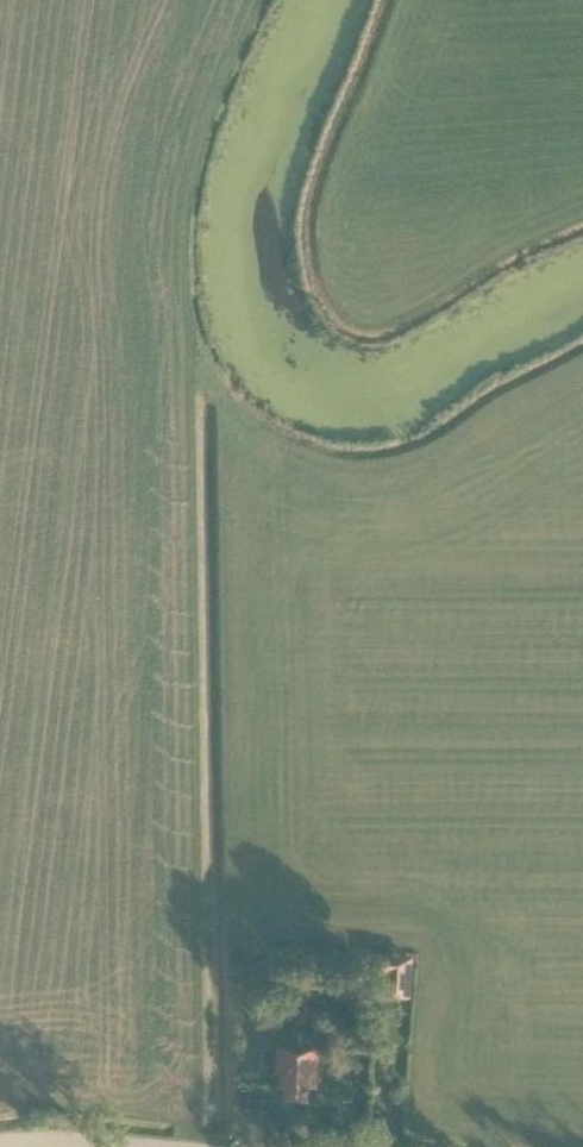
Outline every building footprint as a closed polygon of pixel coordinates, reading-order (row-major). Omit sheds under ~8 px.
[(408,997),(411,959),(376,956),(375,973),(375,969),(386,969),(384,995),(408,997)] [(278,1047),(276,1071),(280,1073),(279,1087),(283,1089),(284,1100),(308,1101),(308,1088),(316,1088),(319,1049),(314,1049),(299,1048),(278,1047)]
